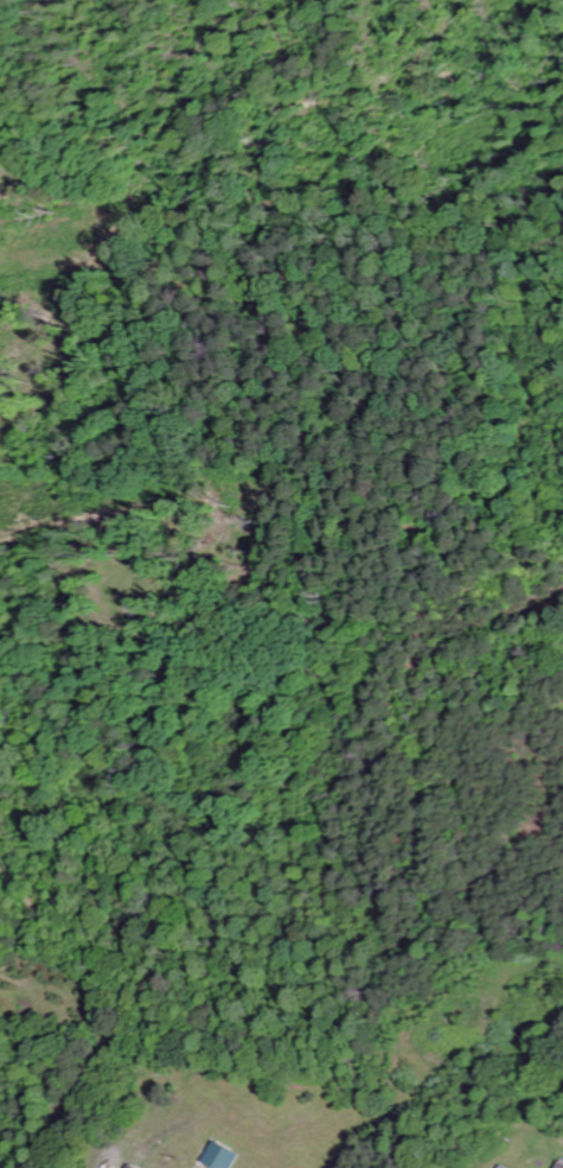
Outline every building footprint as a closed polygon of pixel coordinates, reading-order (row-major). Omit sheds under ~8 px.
[(236,1156),(211,1145),(201,1167),(203,1167),(230,1167),(236,1156)]
